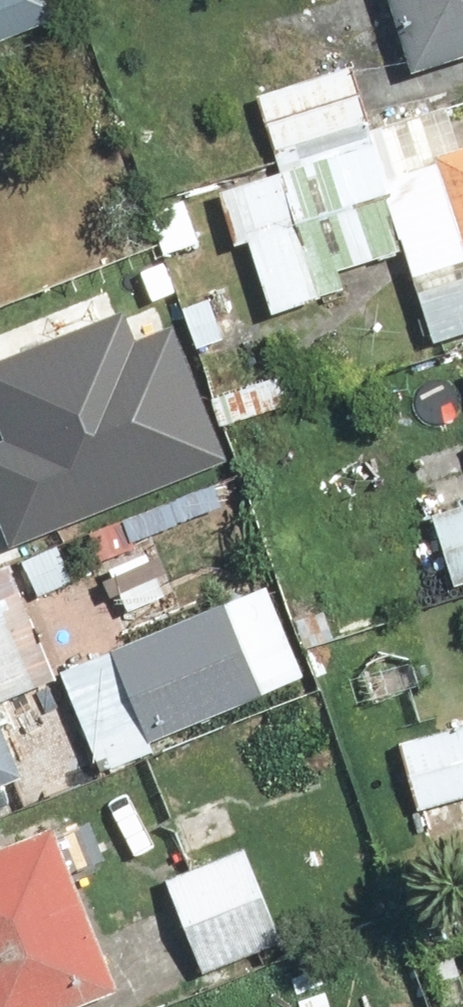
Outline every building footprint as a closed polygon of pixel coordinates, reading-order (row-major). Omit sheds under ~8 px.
[(76,14),(70,0),(0,0),(0,44),(76,14)] [(423,76),(462,64),(462,0),(399,0),(423,76)] [(290,162),(379,131),(357,69),(268,99),(290,162)] [(447,156),(462,204),(462,151),(447,156)] [(12,543),(229,455),(172,315),(136,330),(124,302),(0,352),(0,514),(12,543)] [(444,520),(462,569),(462,513),(444,520)] [(285,587),(121,653),(158,746),(323,680),(285,587)] [(0,696),(0,789),(33,775),(0,696)] [(399,743),(421,816),(462,804),(462,724),(399,743)] [(0,851),(0,1006),(88,1006),(132,990),(66,825),(0,851)] [(261,845),(172,880),(209,975),(298,940),(261,845)]
